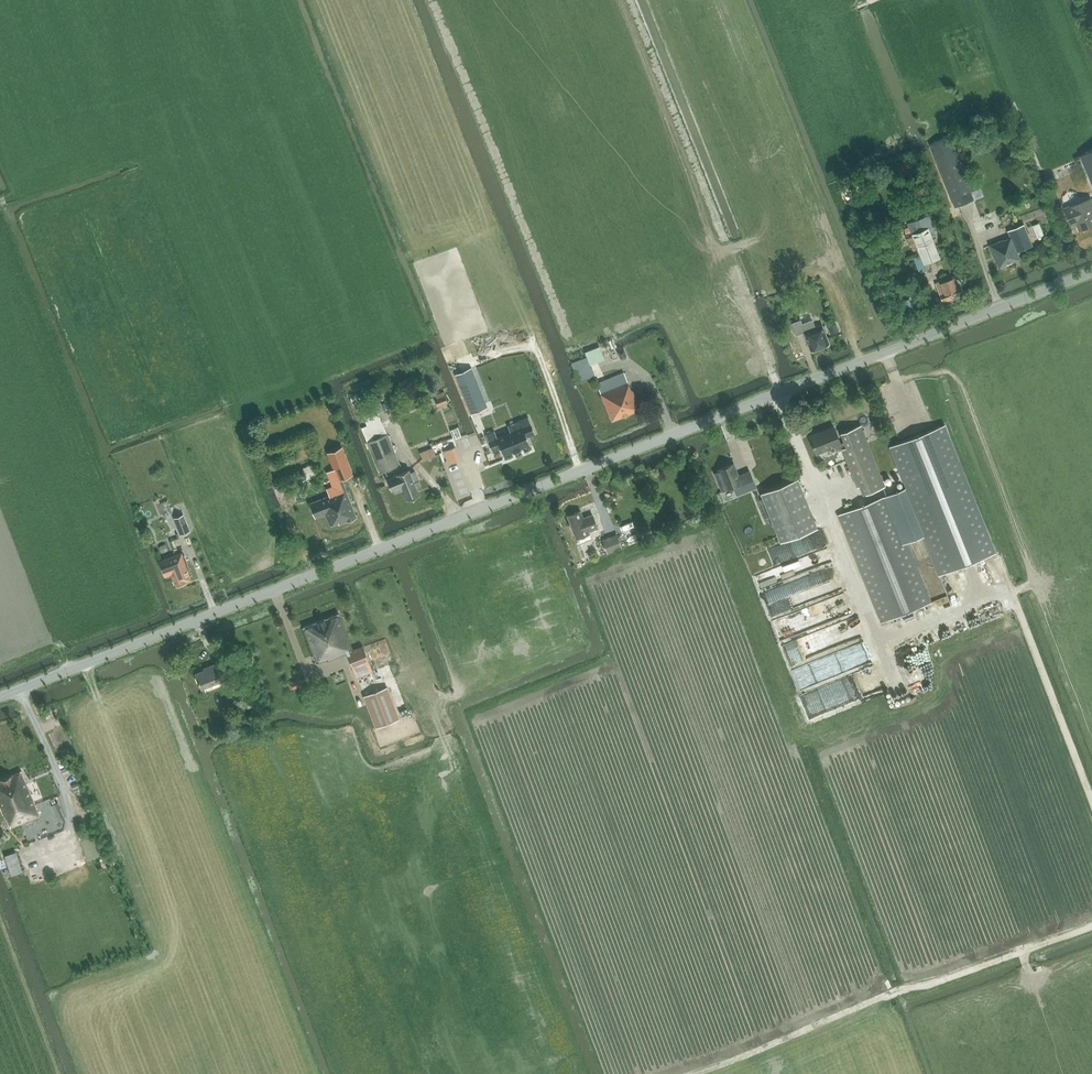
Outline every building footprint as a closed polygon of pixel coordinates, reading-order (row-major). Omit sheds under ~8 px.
[(974,199),(950,136),(929,144),(954,207),(974,199)] [(1081,155),(1091,182),(1091,150),(1081,155)] [(1065,208),(1072,225),(1077,223),(1080,231),(1091,226),(1091,203),(1090,198),(1065,208)] [(873,213),(865,216),(869,226),(877,223),(873,213)] [(918,218),(907,223),(911,234),(923,230),(918,218)] [(1033,225),(1029,227),(1034,239),(1038,237),(1044,235),(1039,223),(1033,225)] [(1024,224),(1007,231),(1010,238),(1004,240),(1003,239),(989,245),(998,269),(1020,259),(1017,252),(1033,246),(1024,224)] [(912,235),(906,237),(909,245),(911,244),(913,251),(918,249),(920,255),(924,265),(929,263),(941,258),(928,227),(923,230),(911,234),(912,235)] [(881,250),(871,253),(876,266),(886,262),(885,259),(890,257),(888,252),(883,254),(881,250)] [(903,270),(895,274),(898,280),(905,276),(903,270)] [(943,302),(964,293),(959,281),(956,274),(935,283),(938,289),(943,302)] [(926,294),(920,296),(924,306),(928,304),(929,307),(933,305),(932,303),(935,302),(929,289),(925,291),(926,294)] [(918,292),(908,296),(914,310),(924,306),(920,296),(918,292)] [(801,319),(797,320),(802,333),(803,332),(811,351),(829,344),(821,324),(815,327),(812,320),(802,323),(801,319)] [(827,326),(830,334),(839,331),(836,323),(827,326)] [(627,355),(624,349),(617,352),(620,358),(623,360),(625,359),(627,355)] [(587,356),(571,362),(573,369),(578,382),(595,375),(591,363),(588,356),(587,356)] [(476,407),(486,403),(471,368),(455,374),(472,416),(479,413),(476,407)] [(611,421),(640,409),(633,390),(631,390),(624,372),(596,383),(611,421)] [(443,392),(436,395),(440,405),(447,402),(443,392)] [(520,428),(510,432),(497,438),(494,431),(486,435),(492,451),(500,447),(504,455),(513,451),(514,452),(521,449),(520,448),(530,444),(530,445),(530,444),(527,436),(535,433),(528,417),(517,421),(520,428)] [(367,425),(361,428),(366,442),(379,473),(400,464),(387,433),(381,420),(367,425)] [(945,424),(890,447),(906,488),(905,488),(934,561),(936,566),(939,574),(996,552),(972,492),(945,424)] [(843,442),(840,443),(834,426),(809,436),(815,455),(834,447),(835,452),(842,450),(860,496),(885,486),(861,425),(840,433),(843,442)] [(457,426),(449,428),(452,436),(459,434),(457,426)] [(754,435),(757,445),(769,441),(766,431),(754,435)] [(468,441),(444,449),(454,482),(477,474),(474,463),(462,466),(461,461),(477,456),(474,446),(470,447),(468,441)] [(423,459),(435,455),(431,445),(420,450),(423,459)] [(771,447),(761,451),(765,460),(775,456),(771,447)] [(342,448),(327,454),(339,482),(353,476),(342,448)] [(718,471),(714,472),(721,491),(726,489),(733,486),(736,495),(756,487),(749,471),(738,475),(733,463),(718,469),(718,471)] [(299,488),(319,480),(313,464),(302,468),(305,473),(295,477),(299,488)] [(410,472),(409,469),(396,474),(397,475),(387,479),(391,491),(401,487),(407,500),(420,495),(417,487),(420,486),(421,487),(415,470),(410,472)] [(797,478),(760,493),(780,543),(817,528),(797,478)] [(905,488),(888,495),(932,602),(948,596),(944,588),(936,566),(934,561),(905,488)] [(310,503),(311,507),(315,517),(325,513),(330,525),(338,522),(339,524),(346,521),(347,521),(357,517),(345,489),(312,502),(310,503)] [(881,622),(932,602),(888,495),(838,515),(881,622)] [(165,500),(156,502),(158,513),(167,511),(165,500)] [(584,517),(581,509),(566,515),(576,539),(578,543),(586,539),(584,536),(590,534),(589,531),(598,528),(592,513),(584,517)] [(190,530),(184,513),(174,517),(180,534),(190,530)] [(312,522),(302,526),(307,539),(317,535),(312,522)] [(606,554),(621,549),(617,535),(602,539),(606,554)] [(773,562),(791,556),(787,544),(769,549),(773,562)] [(185,582),(191,580),(187,570),(190,569),(184,554),(182,555),(181,552),(159,561),(165,576),(171,573),(176,586),(178,585),(180,586),(184,585),(185,582)] [(798,562),(756,573),(760,586),(801,575),(798,562)] [(762,593),(766,603),(795,590),(792,584),(785,587),(783,583),(762,593)] [(845,593),(770,617),(777,638),(852,613),(845,593)] [(339,613),(304,627),(317,662),(327,658),(328,660),(346,653),(356,677),(372,671),(363,646),(353,650),(339,613)] [(372,661),(388,660),(387,639),(371,639),(372,661)] [(204,670),(195,673),(202,690),(227,679),(220,661),(203,668),(204,670)] [(297,680),(288,683),(291,689),(299,686),(297,680)] [(235,683),(228,686),(233,698),(240,695),(235,683)] [(364,697),(376,728),(399,719),(387,688),(364,697)] [(0,780),(0,806),(6,820),(8,820),(11,827),(26,821),(27,824),(33,822),(32,819),(40,815),(21,771),(0,780)] [(58,803),(51,805),(54,811),(60,808),(58,803)] [(90,829),(78,833),(81,840),(93,836),(90,829)] [(22,830),(16,833),(19,841),(25,838),(22,830)] [(93,836),(81,840),(88,860),(107,853),(100,833),(93,836)] [(13,872),(22,869),(16,853),(8,856),(13,872)] [(26,868),(31,882),(58,872),(53,859),(26,868)]
